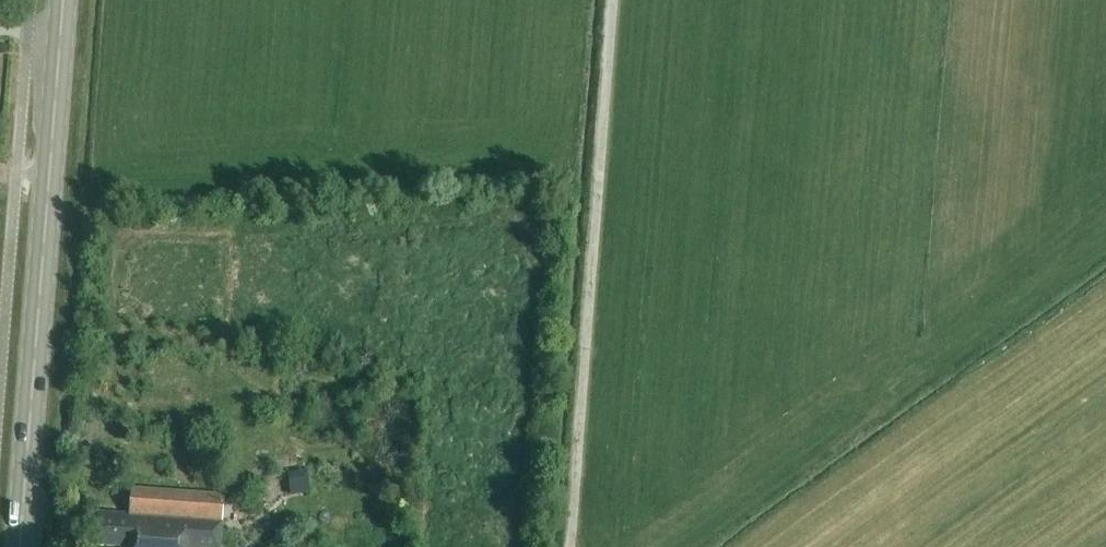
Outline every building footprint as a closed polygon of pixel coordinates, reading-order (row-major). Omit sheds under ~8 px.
[(287,475),(290,497),(309,494),(306,472),(287,475)] [(224,496),(131,489),(129,515),(99,513),(97,546),(116,546),(220,546),(224,496)]
